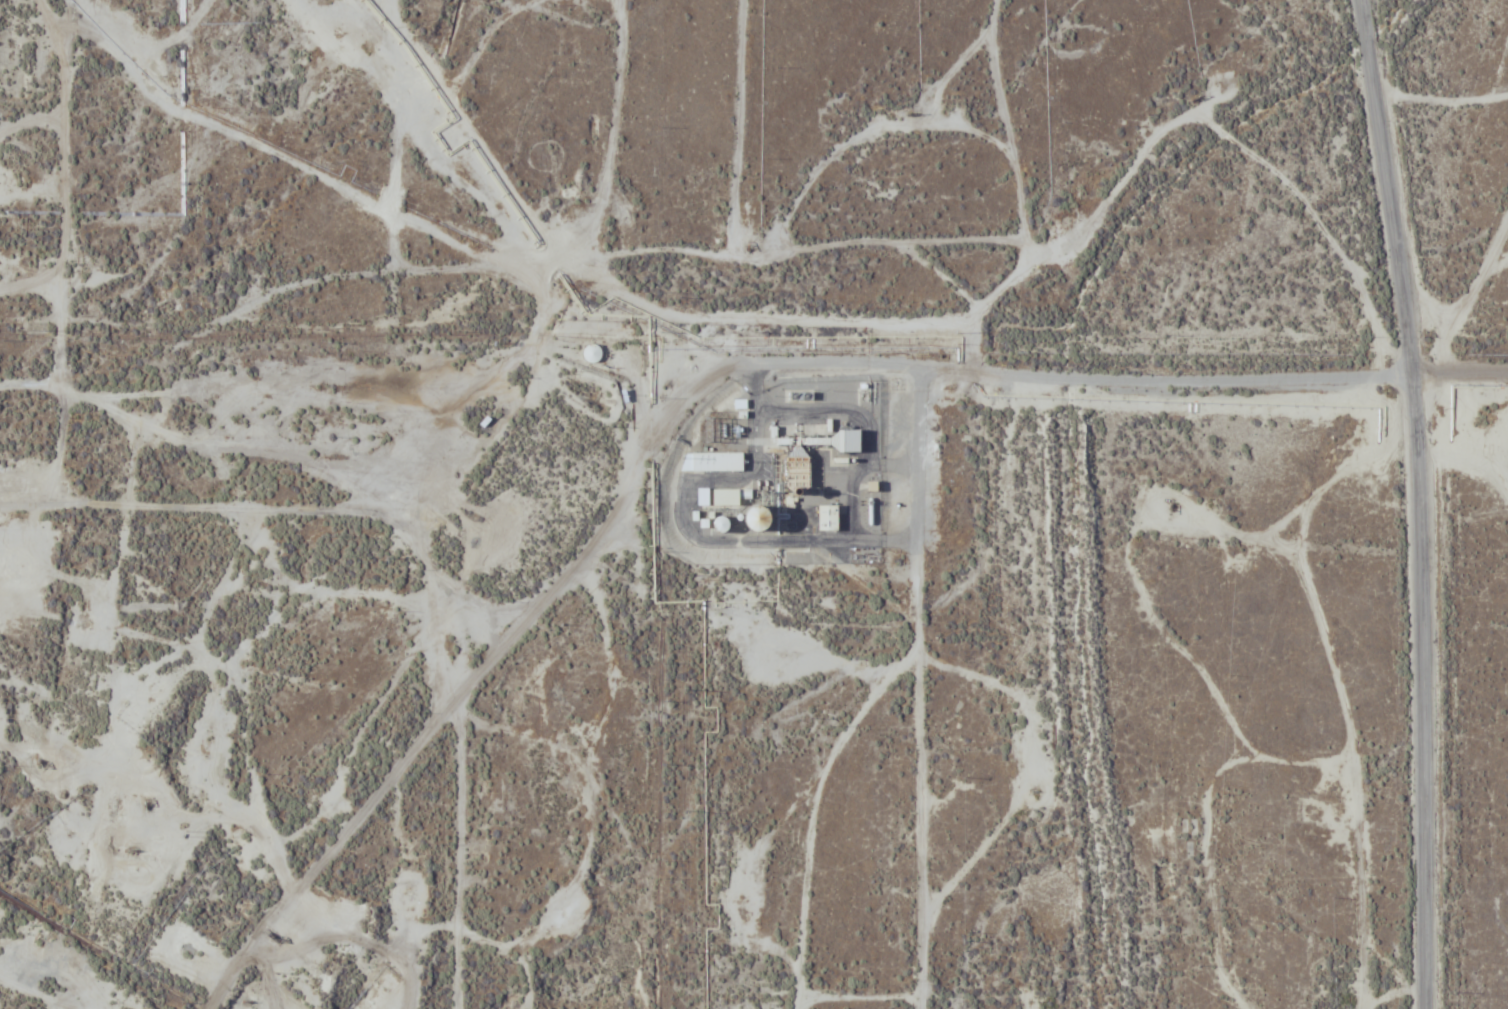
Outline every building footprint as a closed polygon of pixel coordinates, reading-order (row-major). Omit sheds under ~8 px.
[(581,354),(592,365),(603,353),(591,342),(581,354)] [(860,429),(838,429),(838,451),(860,451),(860,429)] [(742,451),(681,451),(681,472),(742,472),(742,451)] [(810,456),(801,455),(801,453),(787,452),(786,505),(795,506),(796,492),(809,493),(810,456)] [(708,488),(696,488),(696,505),(708,505),(708,488)] [(739,506),(739,489),(711,489),(711,506),(739,506)] [(818,506),(818,532),(838,532),(838,506),(818,506)] [(745,530),(772,530),(772,507),(745,507),(745,530)] [(712,532),(729,532),(729,517),(712,517),(712,532)]
